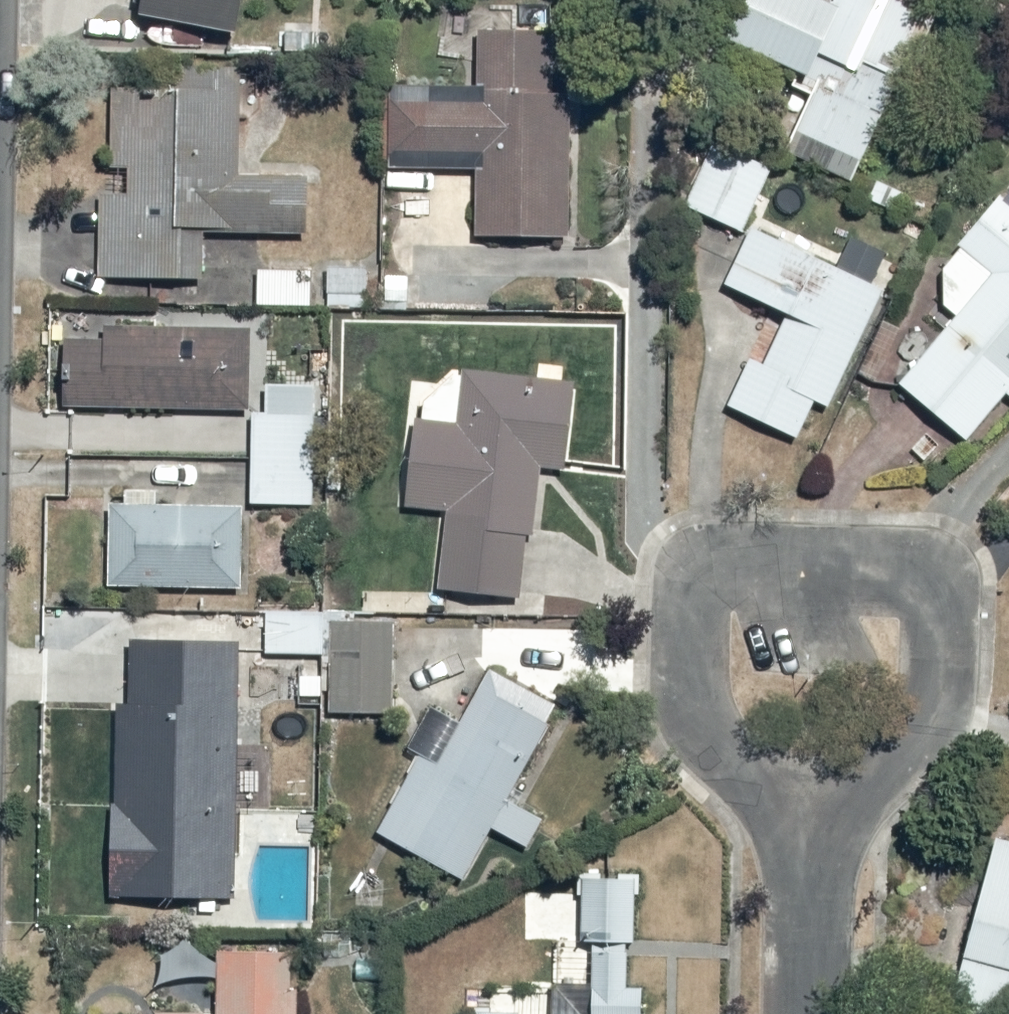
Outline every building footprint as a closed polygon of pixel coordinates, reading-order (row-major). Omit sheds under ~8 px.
[(154,16),(248,30),(253,0),(156,0),(154,16)] [(743,42),(813,71),(804,91),(819,97),(796,150),(864,178),(932,14),(898,0),(760,0),(743,42)] [(979,9),(984,0),(958,0),(979,9)] [(398,92),(397,167),(484,168),(483,235),(576,237),(578,35),(487,34),(486,93),(398,92)] [(136,167),(136,193),(107,193),(105,274),(214,277),(215,232),(317,234),(319,176),(246,174),(248,99),(121,96),(120,167),(136,167)] [(727,139),(689,204),(744,236),(781,170),(727,139)] [(903,378),(977,444),(1008,407),(1008,195),(952,260),(952,309),(961,317),(903,378)] [(763,222),(730,283),(792,320),(770,358),(760,353),(735,398),(802,436),(821,402),(831,408),(894,294),(763,222)] [(320,264),(264,265),(265,307),(320,306),(320,264)] [(372,265),(331,266),(332,310),(373,310),(372,265)] [(256,331),(158,330),(158,323),(114,322),(114,341),(74,341),(73,411),(233,413),(233,426),(251,426),(252,409),(255,409),(256,331)] [(452,512),(446,587),(534,592),(543,462),(580,464),(586,381),(467,373),(427,397),(418,509),(452,512)] [(259,377),(257,501),(322,502),(324,378),(259,377)] [(118,500),(117,584),(248,586),(249,501),(118,500)] [(332,608),(270,608),(270,652),(332,652),(332,608)] [(402,622),(338,622),(338,711),(402,711),(402,622)] [(131,699),(123,889),(244,894),(254,648),(141,644),(139,700),(131,699)] [(447,767),(428,757),(390,831),(481,879),(563,721),(490,683),(447,767)] [(1008,833),(959,1013),(1008,1013),(1008,1011),(1008,833)] [(655,984),(641,984),(641,874),(622,874),(622,882),(575,882),(575,945),(584,945),(584,989),(603,989),(603,1013),(655,1013),(655,984)] [(305,954),(222,952),(221,1013),(304,1013),(305,954)]
